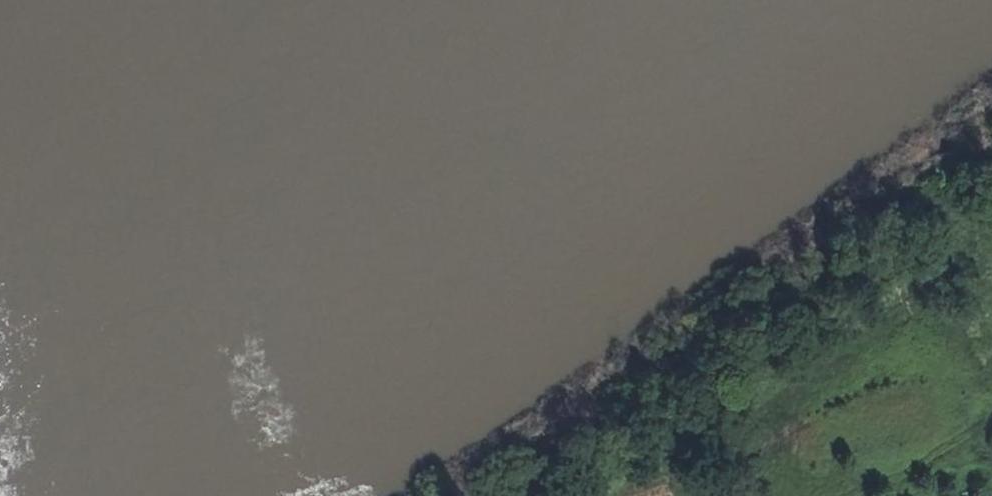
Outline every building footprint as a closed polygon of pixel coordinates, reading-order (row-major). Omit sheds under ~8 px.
[(939,495),(991,495),(991,486),(939,495)]
